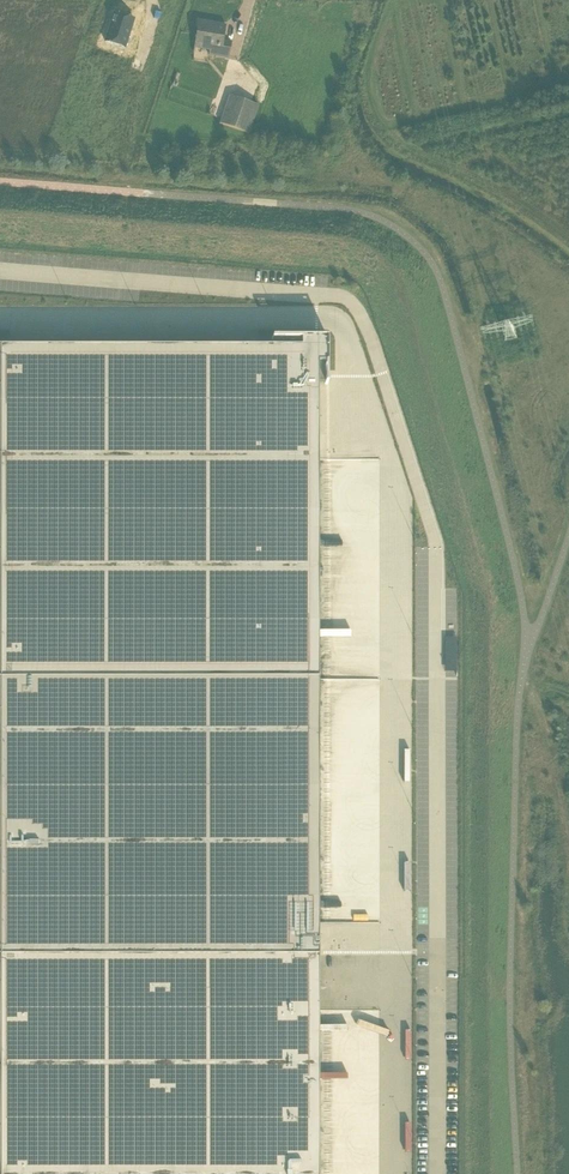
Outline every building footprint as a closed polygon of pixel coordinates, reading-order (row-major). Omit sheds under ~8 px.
[(114,13),(105,42),(125,48),(134,20),(114,13)] [(208,56),(229,60),(232,42),(224,41),(226,25),(199,21),(194,49),(209,51),(208,56)] [(258,105),(252,103),(230,95),(220,124),(248,134),(258,105)] [(301,348),(0,348),(0,679),(318,679),(318,365),(328,365),(328,338),(301,338),(301,348)] [(457,652),(457,638),(446,638),(446,668),(454,668),(455,652),(457,652)] [(318,679),(0,679),(0,954),(1,954),(318,954),(318,679)] [(318,1044),(318,1043),(318,1042),(319,1042),(319,1041),(319,1040),(320,1040),(320,1039),(321,1039),(321,1038),(322,1038),(323,1038),(323,1037),(324,1037),(325,1037),(326,1037),(356,1037),(356,999),(325,999),(324,999),(323,999),(322,999),(322,998),(321,998),(320,998),(320,997),(319,997),(319,996),(319,995),(318,994),(318,993),(318,992),(318,954),(1,954),(0,954),(0,1173),(318,1173),(318,1044)]
